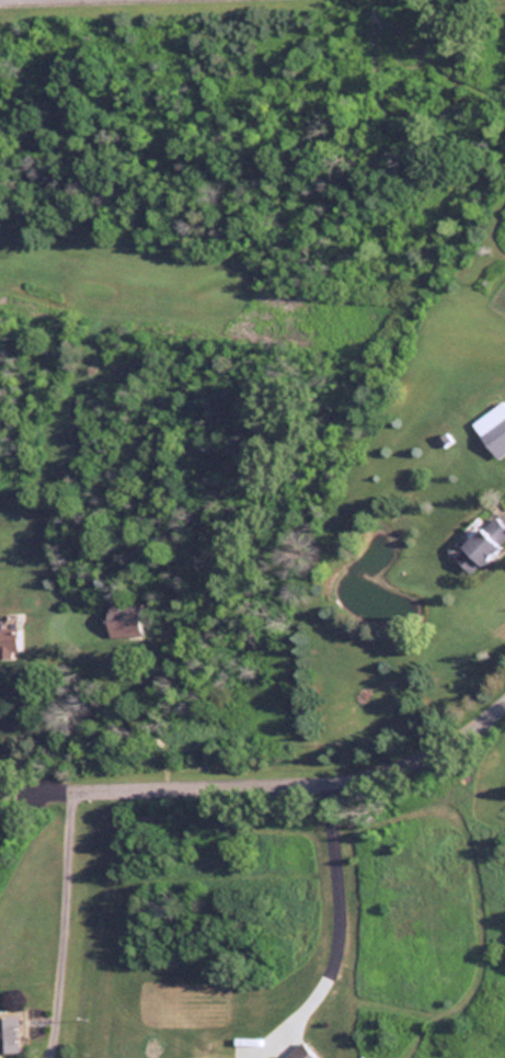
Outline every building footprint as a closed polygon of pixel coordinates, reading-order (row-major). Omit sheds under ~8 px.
[(504,451),(504,402),(503,399),(470,422),(495,458),(504,451)] [(504,539),(504,525),(493,513),(451,555),(470,574),(504,539)] [(107,636),(141,636),(141,614),(107,614),(107,636)] [(16,658),(16,628),(0,628),(0,658),(16,658)] [(18,1054),(17,1016),(0,1016),(0,1055),(18,1054)] [(301,1041),(283,1057),(316,1057),(301,1041)]
